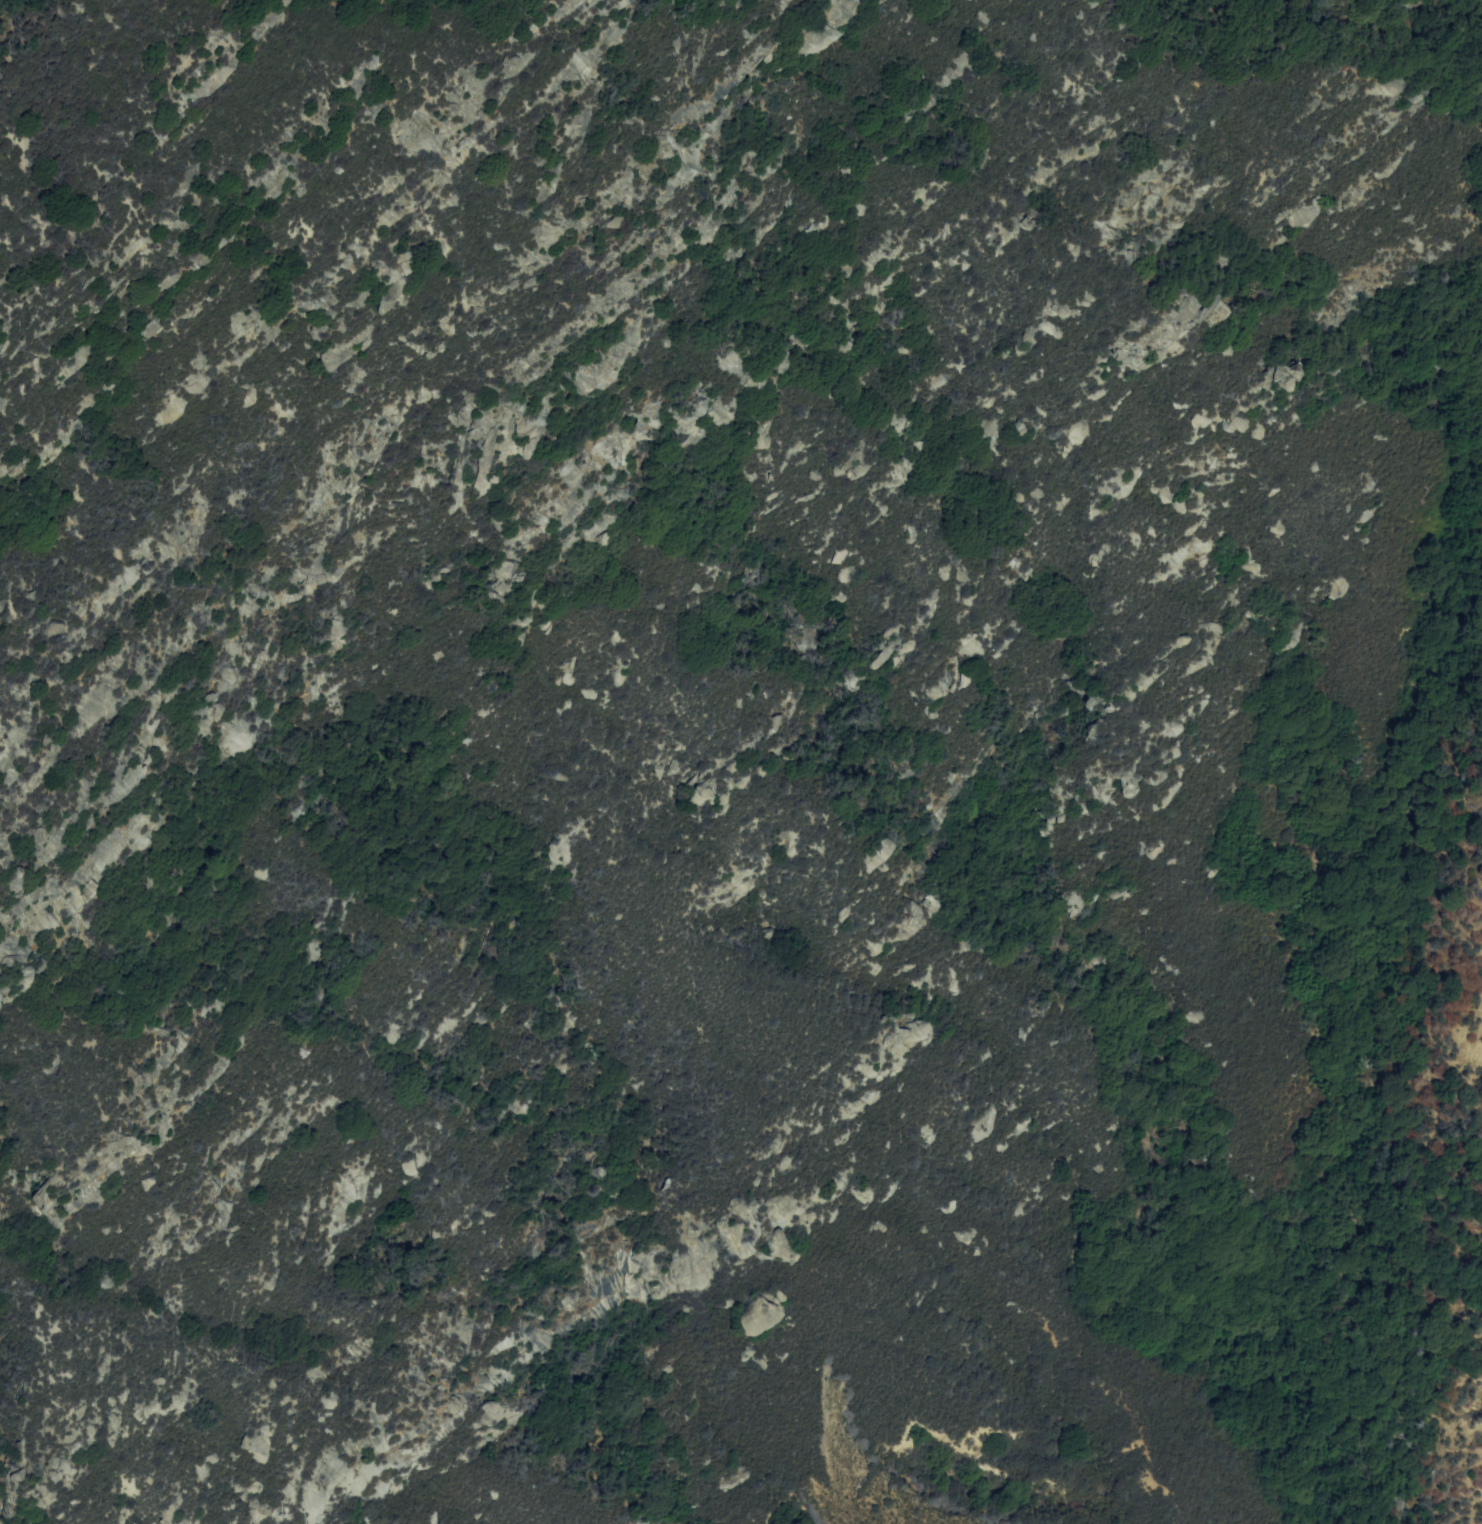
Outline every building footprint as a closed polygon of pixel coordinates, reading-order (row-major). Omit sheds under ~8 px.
[(1288,230),(1312,228),(1311,208),(1287,210),(1288,230)] [(1282,533),(1278,525),(1269,529),(1272,537),(1282,533)]
